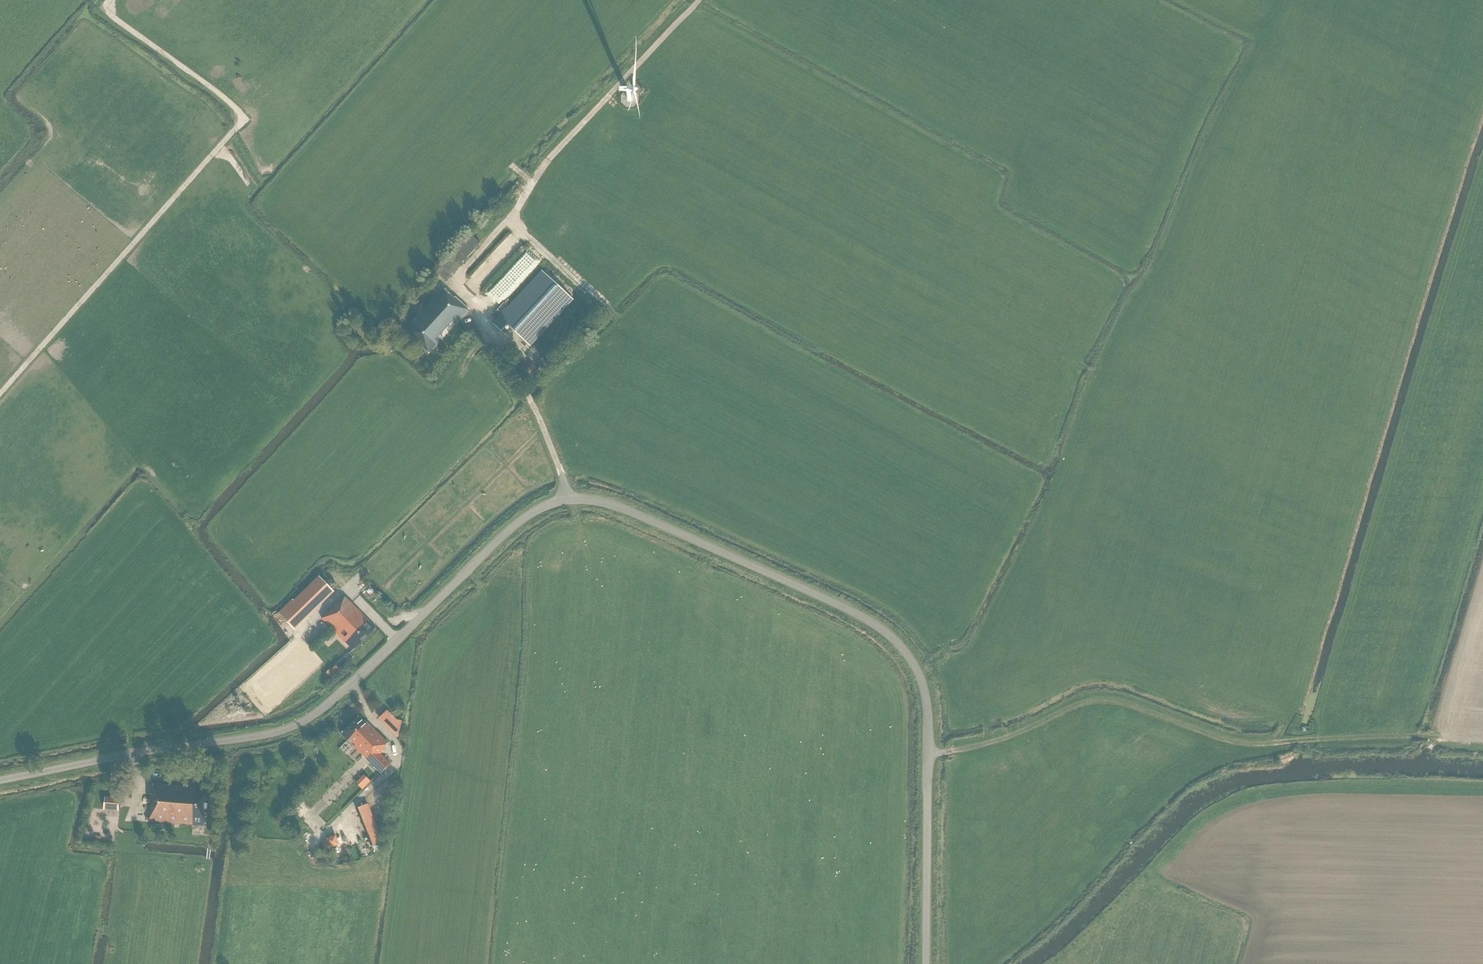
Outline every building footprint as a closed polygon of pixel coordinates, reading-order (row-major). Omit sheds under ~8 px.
[(508,325),(530,346),(604,266),(568,232),(513,292),(512,291),(493,311),(500,318),(494,324),(502,332),(508,325)] [(440,266),(441,267),(436,272),(446,281),(481,244),(470,234),(440,266)] [(412,324),(405,331),(429,354),(438,344),(439,344),(438,343),(435,340),(451,322),(455,325),(456,326),(456,325),(469,310),(455,298),(454,299),(446,293),(447,292),(443,289),(423,312),(423,311),(422,312),(427,315),(416,327),(414,325),(413,324),(412,323),(412,324)] [(525,351),(519,356),(534,376),(540,371),(525,351)] [(295,630),(334,592),(319,576),(294,601),(293,600),(279,613),(295,630)] [(339,605),(338,604),(323,619),(353,651),(376,629),(346,598),(339,605)] [(327,673),(334,679),(343,670),(336,663),(327,673)] [(359,716),(341,734),(356,748),(378,771),(381,774),(391,764),(381,754),(383,751),(382,749),(388,744),(367,723),(366,724),(359,716)] [(394,732),(399,733),(402,721),(397,720),(394,732)] [(152,795),(151,794),(148,822),(206,826),(209,788),(153,784),(152,795)] [(104,805),(119,806),(119,798),(105,797),(104,805)] [(359,807),(373,846),(384,843),(370,803),(359,807)] [(121,831),(131,832),(132,822),(122,822),(121,831)]
